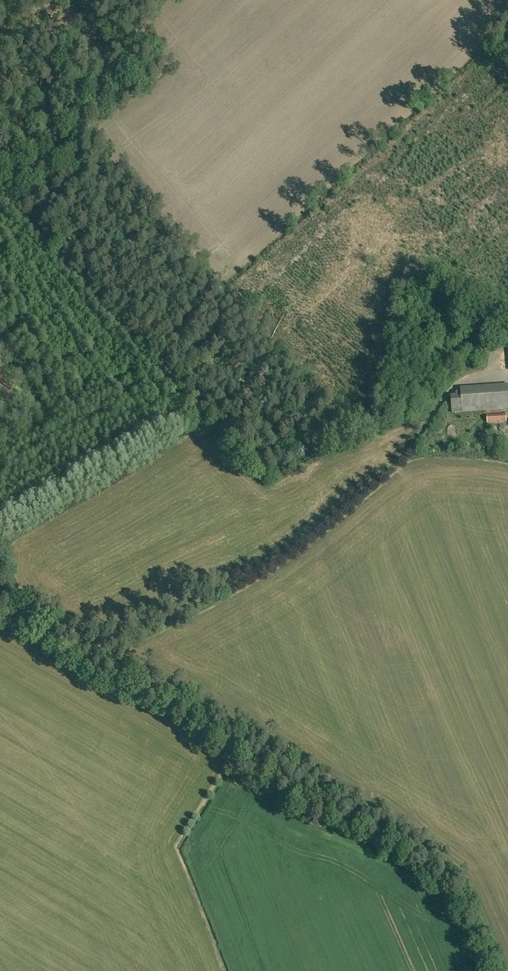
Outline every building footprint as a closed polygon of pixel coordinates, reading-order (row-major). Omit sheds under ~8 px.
[(507,408),(507,385),(461,389),(462,395),(451,396),(452,412),(507,408)] [(487,423),(507,422),(506,414),(487,415),(487,423)]
